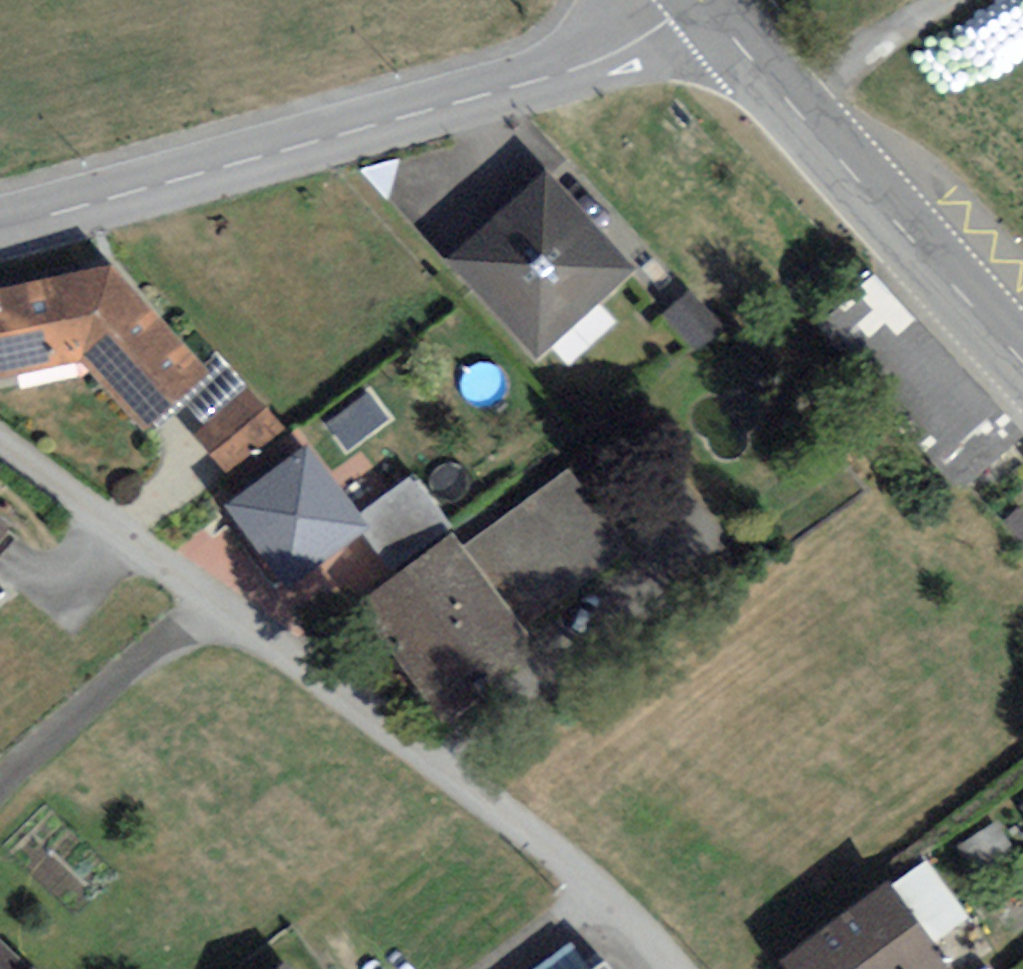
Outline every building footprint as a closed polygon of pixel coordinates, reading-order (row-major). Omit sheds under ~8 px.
[(543,170),(446,258),(537,358),(634,271),(543,170)] [(0,289),(0,377),(81,362),(146,432),(183,398),(210,375),(201,365),(110,265),(0,289)] [(698,355),(727,329),(692,291),(663,317),(698,355)] [(829,345),(965,488),(1020,436),(885,292),(829,345)] [(207,425),(250,390),(216,352),(201,365),(210,375),(183,398),(207,425)] [(207,425),(195,435),(227,474),(282,429),(250,390),(207,425)] [(347,450),(388,419),(367,391),(326,423),(347,450)] [(360,518),(306,446),(226,505),(287,588),(359,535),(367,528),(360,518)] [(568,468),(461,543),(526,635),(633,559),(568,468)] [(392,580),(454,534),(412,478),(360,518),(367,528),(359,535),(392,580)] [(1021,508),(1003,524),(1022,548),(1022,510),(1021,508)] [(8,531),(0,524),(0,540),(8,531)] [(461,543),(454,534),(392,580),(357,604),(439,717),(536,647),(526,635),(461,543)] [(928,857),(887,887),(932,948),(973,918),(928,857)] [(784,968),(947,968),(932,948),(887,887),(781,964),(784,968)] [(0,940),(0,968),(27,968),(0,940)] [(571,941),(533,968),(592,968),(571,941)] [(603,960),(592,968),(610,968),(603,960)]
